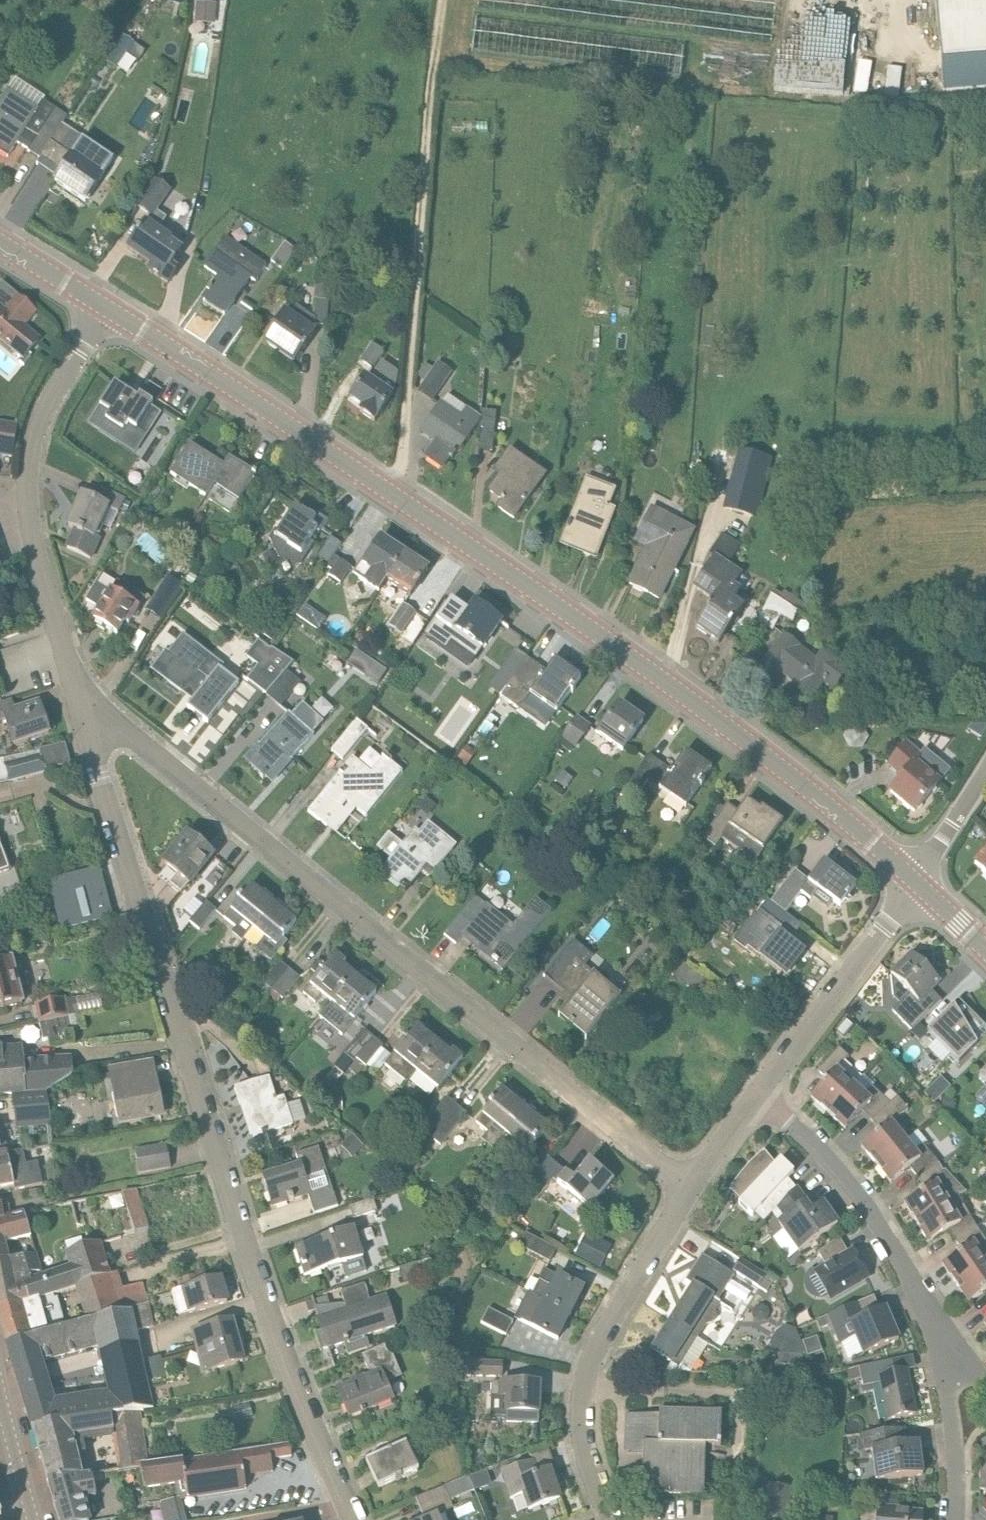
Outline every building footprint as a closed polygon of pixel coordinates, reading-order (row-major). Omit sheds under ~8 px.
[(778,0),(480,0),(479,12),(478,12),(474,49),(684,72),(688,37),(773,47),(778,0)] [(804,12),(804,0),(792,0),(791,12),(804,12)] [(944,90),(985,86),(985,0),(936,0),(944,90)] [(197,1),(196,21),(215,23),(217,2),(197,1)] [(119,65),(134,38),(122,32),(108,59),(119,65)] [(777,94),(847,96),(848,43),(779,41),(777,94)] [(41,157),(66,115),(55,108),(43,100),(45,96),(16,78),(10,89),(9,88),(0,102),(0,149),(10,155),(18,141),(30,148),(29,149),(41,157)] [(103,175),(104,174),(110,165),(69,138),(74,130),(63,123),(67,116),(66,115),(41,157),(42,157),(53,164),(62,171),(56,179),(86,200),(88,197),(98,204),(102,203),(116,183),(103,175)] [(129,247),(151,262),(169,236),(159,230),(168,217),(156,209),(170,189),(157,180),(139,206),(151,215),(129,247)] [(170,242),(172,239),(169,236),(151,262),(153,264),(150,269),(169,282),(178,269),(172,265),(182,250),(170,242)] [(220,278),(208,295),(229,309),(252,275),(228,259),(231,255),(223,249),(220,253),(214,249),(203,266),(220,278)] [(278,252),(271,261),(283,270),(290,260),(278,252)] [(1,282),(0,284),(0,333),(26,355),(40,338),(24,325),(36,311),(1,282)] [(288,311),(267,341),(282,351),(283,349),(296,359),(316,330),(314,329),(315,324),(326,326),(329,300),(316,299),(314,318),(298,307),(293,315),(288,311)] [(280,308),(274,317),(280,321),(286,313),(280,308)] [(332,308),(332,320),(345,320),(346,308),(332,308)] [(372,368),(385,350),(371,342),(360,360),(372,368)] [(437,364),(419,390),(418,391),(432,401),(452,371),(441,363),(446,355),(441,352),(435,362),(437,364)] [(29,358),(26,355),(20,362),(24,364),(29,358)] [(361,410),(376,420),(394,394),(399,372),(382,360),(370,378),(366,375),(351,397),(364,406),(361,410)] [(136,427),(136,428),(163,387),(150,380),(139,397),(116,382),(100,405),(110,411),(106,418),(131,434),(136,427)] [(441,402),(422,429),(439,441),(428,456),(443,467),(450,457),(453,458),(475,430),(473,428),(480,418),(470,411),(465,418),(441,402)] [(629,418),(640,419),(641,408),(630,407),(629,418)] [(483,410),(479,450),(493,451),(497,411),(483,410)] [(11,456),(17,421),(16,421),(14,431),(0,428),(0,455),(11,456)] [(239,501),(257,473),(230,456),(223,468),(215,463),(217,461),(190,444),(171,474),(206,496),(213,484),(239,501)] [(515,516),(546,473),(511,449),(501,464),(507,468),(492,490),(505,499),(500,506),(515,516)] [(757,518),(767,479),(735,471),(725,509),(757,518)] [(589,479),(566,537),(583,544),(581,550),(596,556),(615,508),(609,506),(616,489),(589,479)] [(100,537),(96,535),(109,506),(120,512),(125,501),(127,497),(104,487),(98,500),(83,494),(69,525),(77,528),(68,546),(91,557),(100,537)] [(131,502),(126,499),(121,510),(126,512),(131,502)] [(297,504),(280,530),(275,528),(269,538),(285,570),(303,562),(317,540),(313,537),(323,523),(326,525),(330,519),(316,510),(313,514),(297,504)] [(648,548),(631,583),(660,597),(694,528),(651,506),(633,542),(648,548)] [(260,522),(253,526),(258,536),(265,532),(260,522)] [(699,588),(716,599),(729,580),(730,580),(738,569),(730,563),(743,545),(725,532),(711,552),(717,555),(702,577),(705,579),(699,588)] [(380,591),(387,581),(386,581),(405,551),(383,536),(373,552),(369,550),(354,573),(366,581),(366,582),(380,591)] [(317,557),(327,564),(334,555),(341,543),(330,537),(317,557)] [(386,581),(387,581),(411,596),(430,567),(405,551),(386,581)] [(351,566),(334,555),(327,564),(323,571),(340,582),(351,566)] [(94,619),(97,620),(95,623),(105,629),(107,626),(118,633),(126,620),(129,622),(145,597),(117,580),(111,591),(98,583),(105,572),(104,572),(87,599),(101,608),(94,619)] [(197,577),(190,572),(185,581),(192,585),(197,577)] [(161,617),(181,585),(166,576),(146,608),(161,617)] [(742,588),(730,580),(729,580),(716,599),(697,626),(720,642),(745,606),(735,599),(742,588)] [(774,589),(771,594),(756,622),(773,631),(780,615),(792,622),(798,611),(812,621),(814,609),(784,590),(781,594),(774,589)] [(466,637),(482,648),(502,620),(476,601),(468,613),(451,600),(437,620),(430,630),(458,649),(465,639),(466,637)] [(319,629),(328,616),(306,601),(297,615),(319,629)] [(416,612),(406,604),(403,603),(388,625),(402,634),(416,612)] [(266,619),(258,630),(272,640),(280,629),(266,619)] [(786,634),(759,670),(773,681),(782,670),(799,683),(798,685),(812,696),(822,682),(833,691),(850,669),(838,660),(822,648),(815,658),(786,634)] [(189,706),(208,720),(238,682),(219,668),(208,660),(206,662),(177,640),(167,652),(165,650),(152,669),(162,676),(164,674),(186,690),(188,687),(198,694),(189,706)] [(287,670),(294,662),(273,649),(247,679),(266,695),(282,675),(287,670)] [(527,657),(516,649),(490,688),(500,695),(527,657)] [(554,657),(545,670),(527,657),(500,695),(518,707),(527,701),(531,694),(557,712),(571,692),(572,692),(575,688),(575,687),(582,676),(554,657)] [(372,661),(362,677),(377,686),(387,670),(372,661)] [(287,670),(282,675),(266,695),(278,704),(298,680),(287,670)] [(18,707),(40,699),(37,690),(15,697),(18,707)] [(3,702),(0,703),(0,722),(5,720),(13,744),(50,732),(40,702),(15,710),(12,699),(3,702)] [(303,703),(292,715),(289,712),(260,744),(266,750),(254,763),(273,781),(292,759),(292,758),(314,734),(312,733),(324,721),(303,703)] [(596,731),(600,734),(599,735),(622,752),(645,720),(621,703),(609,720),(605,718),(596,731)] [(591,725),(577,715),(561,737),(562,738),(558,744),(570,752),(574,747),(575,748),(591,725)] [(357,719),(331,750),(343,759),(368,728),(357,719)] [(863,725),(850,725),(843,735),(849,747),(862,748),(869,737),(863,725)] [(72,762),(66,742),(39,748),(39,749),(0,758),(0,784),(9,781),(9,783),(47,773),(46,770),(72,762)] [(940,781),(917,761),(922,755),(907,743),(891,763),(905,775),(892,790),(916,810),(940,781)] [(477,751),(468,746),(454,766),(462,771),(477,751)] [(687,749),(673,770),(660,789),(686,807),(713,768),(687,749)] [(349,800),(367,815),(403,771),(391,761),(391,760),(384,754),(371,771),(353,756),(309,810),(328,825),(349,800)] [(632,803),(648,780),(660,762),(649,754),(620,796),(614,805),(617,807),(626,812),(631,803),(632,803)] [(765,850),(785,821),(763,806),(761,808),(748,799),(740,811),(730,804),(726,811),(719,819),(706,839),(716,846),(722,837),(756,860),(764,850),(765,850)] [(719,819),(726,811),(718,805),(712,814),(719,819)] [(392,859),(383,870),(401,885),(400,886),(406,891),(409,887),(408,887),(428,863),(435,869),(456,844),(428,821),(420,830),(417,828),(404,845),(389,832),(376,847),(392,859)] [(189,882),(191,883),(214,854),(189,833),(177,847),(180,850),(172,860),(169,858),(165,862),(179,873),(171,884),(181,892),(189,882)] [(11,870),(0,841),(0,874),(11,870)] [(976,862),(985,872),(985,852),(976,862)] [(833,868),(824,861),(809,880),(795,869),(771,901),(785,912),(801,891),(810,898),(819,887),(842,904),(858,883),(834,865),(833,868)] [(48,883),(61,930),(89,923),(112,917),(99,869),(48,883)] [(254,929),(255,927),(275,903),(252,884),(226,918),(236,927),(232,932),(243,941),(253,928),(254,929)] [(481,947),(506,967),(552,910),(536,897),(513,925),(487,904),(487,905),(475,896),(445,933),(457,943),(467,930),(484,944),(481,947)] [(767,898),(759,909),(786,930),(795,920),(785,912),(771,901),(767,898)] [(217,909),(206,900),(189,921),(200,930),(217,909)] [(298,921),(275,903),(255,927),(266,936),(256,948),(273,961),(283,949),(278,945),(298,921)] [(805,951),(779,931),(777,933),(761,955),(783,971),(792,959),(797,962),(805,951)] [(668,947),(676,954),(686,942),(677,935),(668,947)] [(894,971),(892,973),(890,975),(892,997),(899,1004),(894,1009),(913,1029),(943,999),(933,989),(941,980),(913,952),(900,965),(894,965),(894,971)] [(325,1010),(326,1010),(355,974),(344,965),(347,962),(336,953),(326,965),(315,963),(311,969),(318,975),(304,993),(315,1002),(321,994),(331,1002),(325,1010)] [(621,996),(575,957),(556,981),(566,990),(568,987),(576,994),(561,1013),(572,1021),(571,1022),(575,1025),(577,1023),(591,1034),(621,996)] [(21,958),(0,963),(0,1008),(23,1002),(18,985),(28,983),(21,958)] [(680,960),(670,973),(699,995),(708,981),(680,960)] [(270,988),(273,990),(290,969),(280,961),(263,982),(270,988)] [(300,977),(290,969),(273,990),(281,997),(283,998),(300,977)] [(354,1021),(377,993),(355,974),(326,1010),(347,1028),(354,1020),(354,1021)] [(281,997),(273,990),(269,995),(277,1001),(281,997)] [(39,1022),(40,1022),(43,1039),(50,1038),(51,1044),(68,1041),(67,1034),(73,1033),(69,1016),(79,1013),(76,997),(66,999),(66,998),(35,1004),(35,1006),(32,1007),(35,1020),(38,1019),(39,1022)] [(929,1030),(960,1061),(985,1035),(985,1025),(960,999),(929,1030)] [(835,1030),(844,1036),(853,1024),(845,1018),(835,1030)] [(416,1071),(416,1072),(439,1043),(417,1025),(385,1064),(407,1082),(416,1071)] [(357,1058),(373,1037),(364,1029),(344,1053),(354,1061),(357,1058)] [(373,1037),(357,1058),(358,1059),(349,1070),(357,1076),(366,1065),(382,1044),(373,1037)] [(416,1072),(437,1088),(464,1057),(453,1048),(450,1052),(439,1043),(416,1072)] [(15,1093),(47,1090),(74,1073),(73,1058),(23,1063),(21,1045),(0,1048),(0,1095),(15,1093)] [(812,1096),(829,1111),(863,1075),(846,1059),(850,1055),(840,1047),(819,1069),(828,1078),(812,1096)] [(123,1122),(162,1114),(152,1063),(113,1071),(123,1122)] [(891,1102),(891,1101),(873,1085),(864,1092),(855,1084),(863,1075),(829,1111),(847,1127),(863,1110),(872,1119),(891,1102)] [(269,1076),(236,1087),(241,1104),(245,1102),(248,1110),(246,1111),(255,1135),(293,1124),(284,1096),(276,1098),(269,1076)] [(933,1103),(950,1087),(941,1077),(924,1093),(933,1103)] [(505,1133),(526,1107),(503,1088),(477,1122),(488,1131),(481,1139),(493,1148),(504,1132),(505,1133)] [(47,1091),(16,1094),(19,1126),(51,1122),(47,1091)] [(863,1145),(877,1163),(906,1139),(892,1121),(909,1108),(898,1095),(891,1101),(891,1102),(872,1119),(881,1130),(863,1145)] [(342,1109),(341,1096),(331,1096),(331,1110),(342,1109)] [(432,1137),(458,1106),(447,1096),(421,1129),(432,1137)] [(956,1099),(943,1097),(941,1107),(955,1109),(956,1099)] [(458,1106),(432,1137),(441,1145),(467,1113),(458,1106)] [(526,1107),(505,1133),(516,1141),(509,1149),(521,1158),(527,1151),(528,1151),(549,1125),(526,1107)] [(353,1134),(344,1143),(355,1155),(364,1146),(353,1134)] [(914,1149),(906,1139),(877,1163),(892,1181),(911,1166),(919,1177),(940,1162),(925,1143),(914,1149)] [(137,1151),(141,1173),(173,1167),(168,1144),(137,1151)] [(301,1165),(264,1176),(274,1206),(310,1194),(317,1215),(340,1208),(335,1194),(325,1189),(320,1173),(326,1165),(320,1146),(297,1153),(301,1165)] [(15,1184),(16,1189),(44,1183),(39,1161),(27,1163),(24,1149),(9,1152),(8,1152),(7,1152),(0,1153),(0,1187),(15,1184)] [(764,1221),(764,1220),(797,1186),(789,1177),(795,1171),(781,1158),(777,1163),(765,1149),(752,1160),(740,1174),(730,1188),(741,1200),(739,1202),(753,1216),(755,1213),(764,1221)] [(514,1180),(525,1189),(542,1168),(531,1159),(514,1180)] [(591,1208),(611,1183),(599,1172),(602,1169),(591,1159),(575,1177),(568,1171),(559,1182),(591,1208)] [(906,1201),(917,1221),(960,1196),(959,1195),(966,1192),(946,1170),(945,1171),(940,1162),(919,1177),(926,1188),(906,1201)] [(542,1168),(525,1189),(537,1199),(554,1177),(542,1168)] [(48,1171),(50,1181),(60,1179),(58,1169),(48,1171)] [(797,1186),(764,1220),(777,1209),(786,1220),(780,1225),(802,1253),(838,1223),(824,1202),(813,1209),(797,1186)] [(147,1227),(136,1188),(122,1191),(133,1231),(147,1227)] [(950,1229),(956,1239),(978,1225),(960,1196),(917,1221),(930,1241),(950,1229)] [(373,1198),(350,1206),(353,1218),(377,1210),(373,1198)] [(31,1233),(26,1213),(13,1217),(10,1204),(0,1205),(0,1243),(3,1241),(31,1233)] [(983,1236),(984,1235),(978,1225),(956,1239),(963,1250),(944,1263),(957,1282),(985,1262),(985,1241),(983,1236)] [(452,1229),(438,1236),(444,1248),(458,1242),(452,1229)] [(364,1257),(356,1231),(299,1248),(307,1274),(343,1263),(359,1258),(364,1257)] [(550,1262),(556,1248),(526,1232),(519,1246),(550,1262)] [(42,1269),(37,1251),(10,1258),(6,1244),(33,1237),(31,1233),(3,1241),(0,1243),(0,1310),(30,1301),(24,1283),(32,1280),(32,1278),(30,1273),(42,1269)] [(69,1252),(85,1246),(82,1236),(66,1241),(69,1252)] [(840,1237),(819,1251),(827,1264),(815,1271),(831,1298),(871,1275),(855,1248),(849,1252),(840,1237)] [(599,1253),(580,1243),(574,1255),(600,1268),(612,1244),(605,1241),(599,1253)] [(66,1252),(70,1265),(32,1278),(32,1280),(24,1283),(30,1301),(55,1294),(62,1292),(75,1287),(117,1273),(117,1272),(111,1273),(107,1261),(111,1260),(109,1254),(105,1255),(101,1242),(66,1252)] [(694,1285),(672,1320),(698,1337),(707,1323),(711,1320),(714,1318),(715,1314),(715,1309),(720,1302),(718,1301),(735,1274),(704,1255),(687,1281),(694,1285)] [(766,1275),(767,1273),(741,1257),(734,1269),(759,1285),(767,1291),(775,1280),(766,1275)] [(407,1275),(426,1269),(423,1261),(400,1269),(403,1281),(408,1280),(407,1275)] [(957,1282),(970,1301),(985,1291),(985,1262),(957,1282)] [(532,1293),(544,1299),(571,1312),(583,1287),(556,1274),(545,1268),(532,1293)] [(88,1321),(129,1308),(150,1302),(150,1300),(142,1282),(122,1287),(117,1273),(75,1287),(85,1322),(88,1321)] [(191,1275),(183,1277),(185,1285),(193,1283),(191,1275)] [(221,1277),(173,1290),(180,1315),(228,1302),(221,1277)] [(323,1329),(314,1331),(320,1350),(323,1349),(345,1342),(349,1354),(371,1347),(367,1335),(396,1325),(387,1296),(370,1301),(365,1284),(343,1291),(341,1292),(346,1309),(319,1318),(323,1329)] [(62,1329),(62,1328),(73,1325),(72,1320),(65,1322),(65,1321),(58,1296),(56,1297),(55,1294),(30,1301),(0,1310),(0,1315),(4,1329),(14,1326),(17,1340),(8,1343),(9,1345),(62,1329)] [(875,1295),(829,1314),(816,1320),(819,1329),(830,1325),(838,1344),(857,1336),(864,1353),(900,1338),(891,1319),(886,1321),(875,1295)] [(571,1312),(544,1299),(537,1313),(525,1307),(519,1318),(558,1338),(571,1312)] [(134,1331),(136,1330),(155,1326),(150,1302),(129,1308),(134,1331)] [(472,1318),(481,1322),(506,1335),(513,1320),(488,1307),(485,1314),(476,1310),(472,1318)] [(62,1329),(9,1345),(21,1387),(34,1429),(59,1421),(60,1424),(112,1415),(107,1391),(55,1400),(48,1379),(44,1361),(97,1347),(98,1354),(140,1344),(136,1330),(134,1331),(129,1308),(88,1321),(85,1322),(73,1325),(62,1328),(62,1329)] [(660,1354),(650,1369),(666,1369),(671,1361),(679,1366),(698,1337),(672,1320),(653,1349),(660,1354)] [(201,1372),(244,1360),(241,1349),(245,1347),(241,1332),(237,1333),(233,1321),(191,1333),(201,1372)] [(350,1414),(393,1397),(387,1382),(402,1376),(391,1349),(389,1349),(387,1343),(362,1354),(370,1375),(339,1388),(350,1414)] [(140,1344),(98,1354),(107,1391),(112,1415),(141,1411),(141,1410),(155,1408),(140,1344)] [(803,1353),(779,1353),(779,1364),(803,1364),(803,1353)] [(882,1402),(886,1401),(890,1418),(917,1412),(907,1369),(896,1372),(893,1359),(860,1366),(862,1379),(864,1385),(882,1381),(883,1390),(879,1391),(882,1402)] [(503,1378),(503,1362),(457,1361),(456,1376),(503,1378)] [(862,1379),(860,1366),(848,1368),(848,1382),(862,1379)] [(491,1396),(491,1416),(492,1418),(506,1418),(506,1420),(540,1421),(541,1383),(499,1381),(499,1382),(491,1382),(491,1396)] [(235,1420),(253,1415),(250,1403),(232,1408),(235,1420)] [(658,1492),(704,1493),(706,1446),(720,1446),(722,1411),(660,1409),(660,1414),(627,1413),(626,1443),(644,1443),(643,1477),(655,1477),(655,1483),(658,1483),(658,1492)] [(140,1467),(149,1466),(141,1411),(112,1415),(60,1424),(59,1421),(34,1429),(49,1482),(83,1477),(83,1476),(78,1454),(86,1453),(84,1441),(112,1436),(118,1471),(140,1468),(140,1467)] [(905,1427),(864,1433),(866,1449),(873,1448),(878,1480),(924,1473),(919,1441),(907,1442),(905,1427)] [(406,1442),(372,1458),(383,1486),(419,1470),(406,1442)] [(175,1487),(176,1498),(180,1497),(181,1500),(188,1499),(187,1495),(246,1486),(244,1473),(274,1468),(272,1458),(292,1455),(291,1443),(270,1447),(270,1446),(149,1466),(140,1467),(140,1468),(143,1489),(145,1489),(145,1491),(175,1487)] [(562,1483),(556,1467),(550,1448),(531,1455),(533,1460),(501,1471),(511,1500),(522,1496),(527,1509),(561,1497),(556,1485),(562,1483)] [(486,1470),(469,1476),(474,1490),(491,1485),(486,1470)] [(60,1519),(91,1519),(86,1500),(96,1498),(92,1475),(83,1476),(83,1477),(49,1482),(60,1519)] [(444,1487),(450,1499),(474,1490),(469,1476),(444,1486),(444,1487)] [(181,1500),(180,1497),(176,1498),(158,1502),(163,1519),(187,1519),(184,1512),(181,1500)] [(923,1511),(902,1510),(903,1506),(879,1505),(878,1519),(922,1519),(923,1511)]
